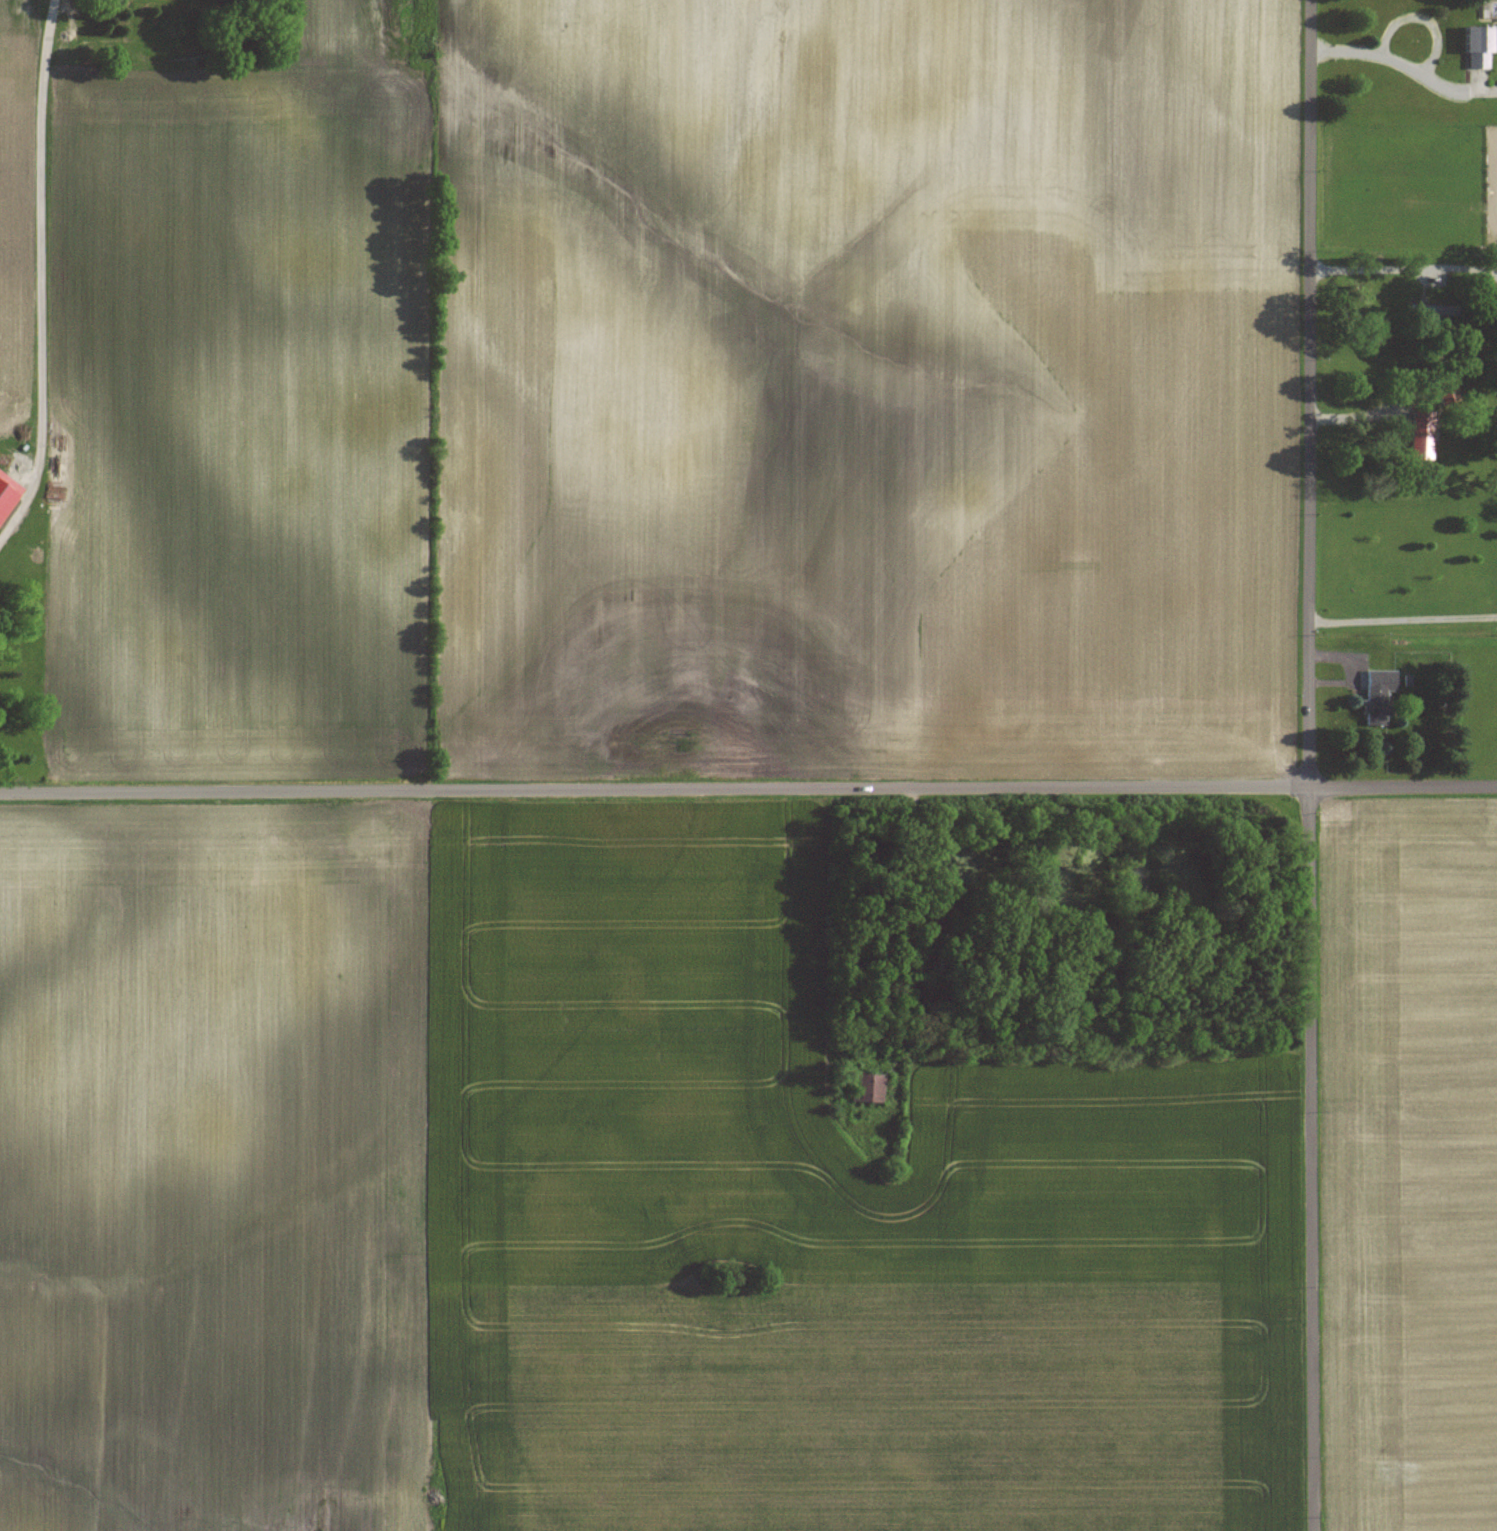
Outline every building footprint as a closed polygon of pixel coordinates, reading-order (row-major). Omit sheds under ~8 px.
[(1461,54),(1465,54),(1465,68),(1488,68),(1488,27),(1461,27),(1461,54)] [(1454,306),(1427,306),(1427,315),(1454,315),(1454,306)] [(1431,382),(1439,404),(1455,399),(1448,376),(1431,382)] [(1430,413),(1409,413),(1409,460),(1430,460),(1430,413)] [(1394,690),(1394,670),(1362,669),(1361,713),(1364,713),(1364,724),(1384,724),(1384,715),(1390,715),(1390,706),(1385,705),(1385,690),(1394,690)] [(881,1103),(881,1074),(850,1073),(849,1102),(881,1103)]
